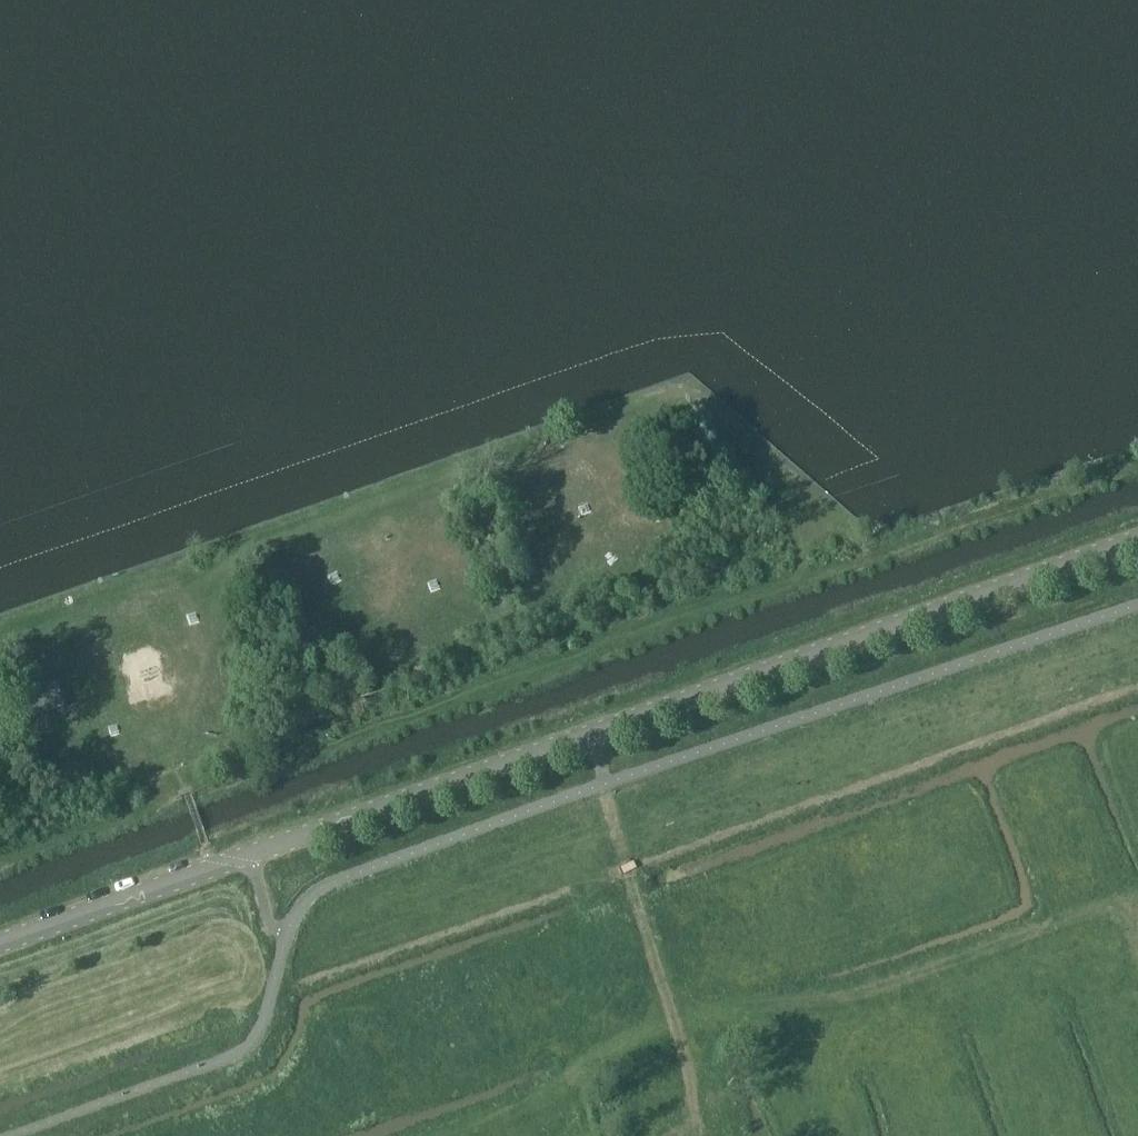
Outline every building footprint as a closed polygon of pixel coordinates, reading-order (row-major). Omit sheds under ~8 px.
[(37,716),(63,707),(56,688),(31,697),(37,716)]
